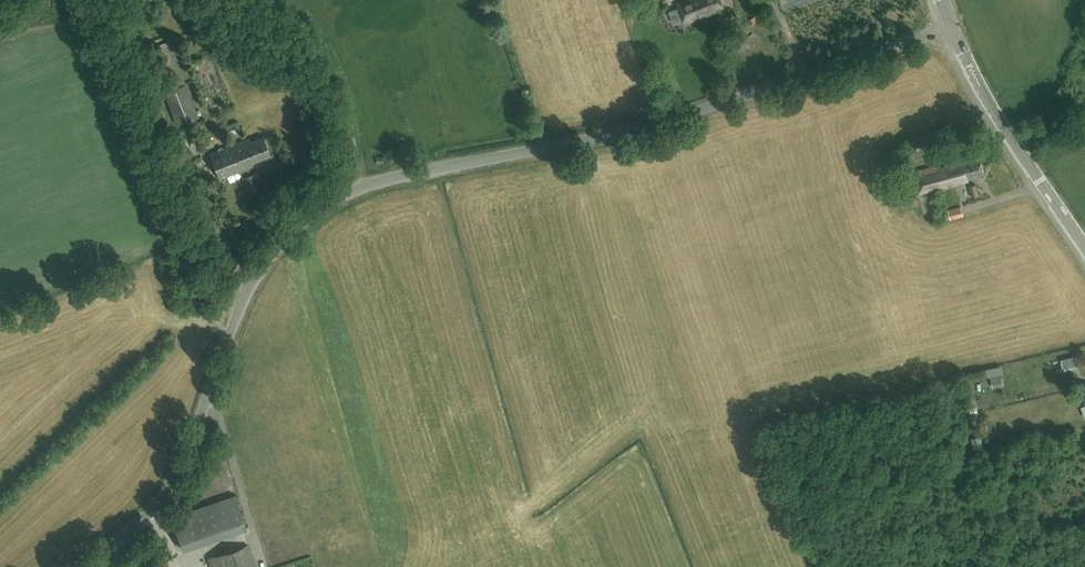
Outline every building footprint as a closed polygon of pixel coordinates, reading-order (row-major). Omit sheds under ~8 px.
[(677,3),(685,23),(716,11),(715,8),(723,5),(721,0),(686,0),(677,3)] [(196,110),(185,83),(168,40),(157,44),(174,87),(164,91),(177,124),(198,116),(197,114),(200,113),(199,109),(196,110)] [(241,131),(238,121),(225,125),(229,135),(241,131)] [(938,131),(939,137),(947,135),(946,129),(938,131)] [(230,146),(240,171),(253,166),(252,162),(271,154),(263,136),(251,141),(249,138),(230,146)] [(240,171),(230,146),(210,154),(220,178),(233,172),(234,173),(240,171)] [(962,159),(911,172),(917,193),(968,180),(967,178),(984,173),(979,156),(962,161),(962,159)] [(260,189),(255,174),(245,178),(251,193),(260,189)] [(969,186),(972,197),(972,198),(979,196),(975,184),(969,186)] [(963,215),(960,207),(948,210),(951,219),(963,215)] [(990,376),(992,387),(1003,385),(1001,374),(990,376)] [(970,438),(975,451),(985,447),(980,435),(970,438)] [(183,549),(247,528),(236,494),(172,515),(183,549)] [(211,566),(255,566),(248,545),(208,557),(211,566)]
